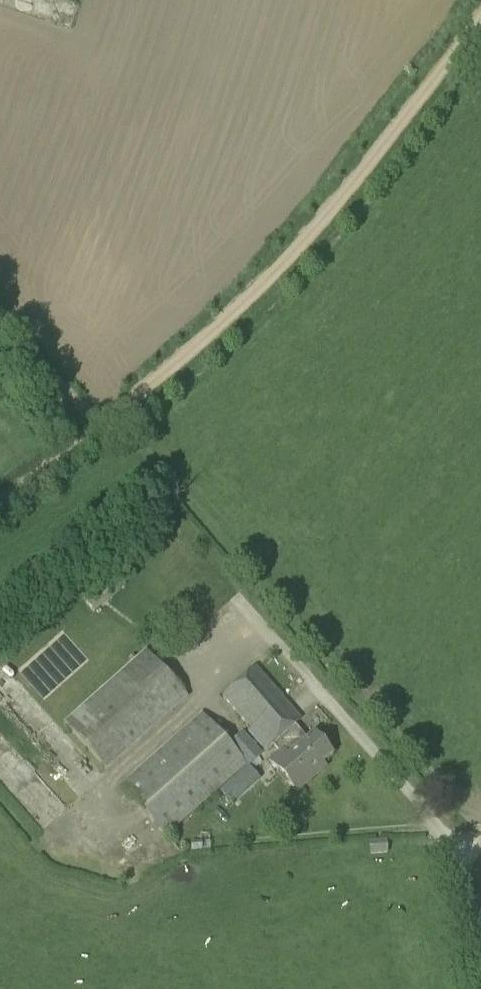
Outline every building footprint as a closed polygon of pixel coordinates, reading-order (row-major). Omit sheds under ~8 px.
[(104,768),(187,695),(147,650),(64,723),(104,768)] [(267,742),(303,713),(260,659),(224,688),(267,742)] [(37,738),(58,718),(8,666),(0,673),(0,699),(37,738)] [(247,765),(243,760),(228,744),(201,714),(119,787),(165,838),(247,765)] [(275,741),(309,781),(325,767),(321,762),(331,754),(314,734),(307,740),(294,725),(275,741)] [(248,766),(219,792),(229,802),(257,777),(248,766)] [(48,802),(37,806),(44,827),(56,823),(48,802)]
